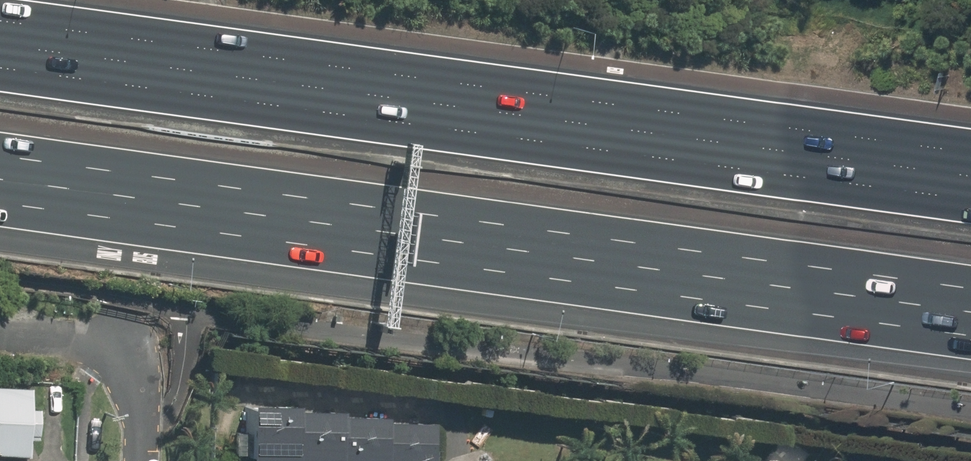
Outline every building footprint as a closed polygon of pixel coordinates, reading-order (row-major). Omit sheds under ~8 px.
[(32,407),(20,407),(21,384),(0,383),(0,451),(18,452),(19,435),(31,436),(32,407)] [(284,456),(287,401),(287,399),(239,397),(236,453),(284,456)] [(329,408),(330,403),(287,401),(284,456),(284,459),(326,460),(327,460),(329,408)] [(374,415),(375,410),(329,408),(327,460),(372,460),(374,415)] [(372,460),(419,460),(421,417),(374,415),(372,460)]
